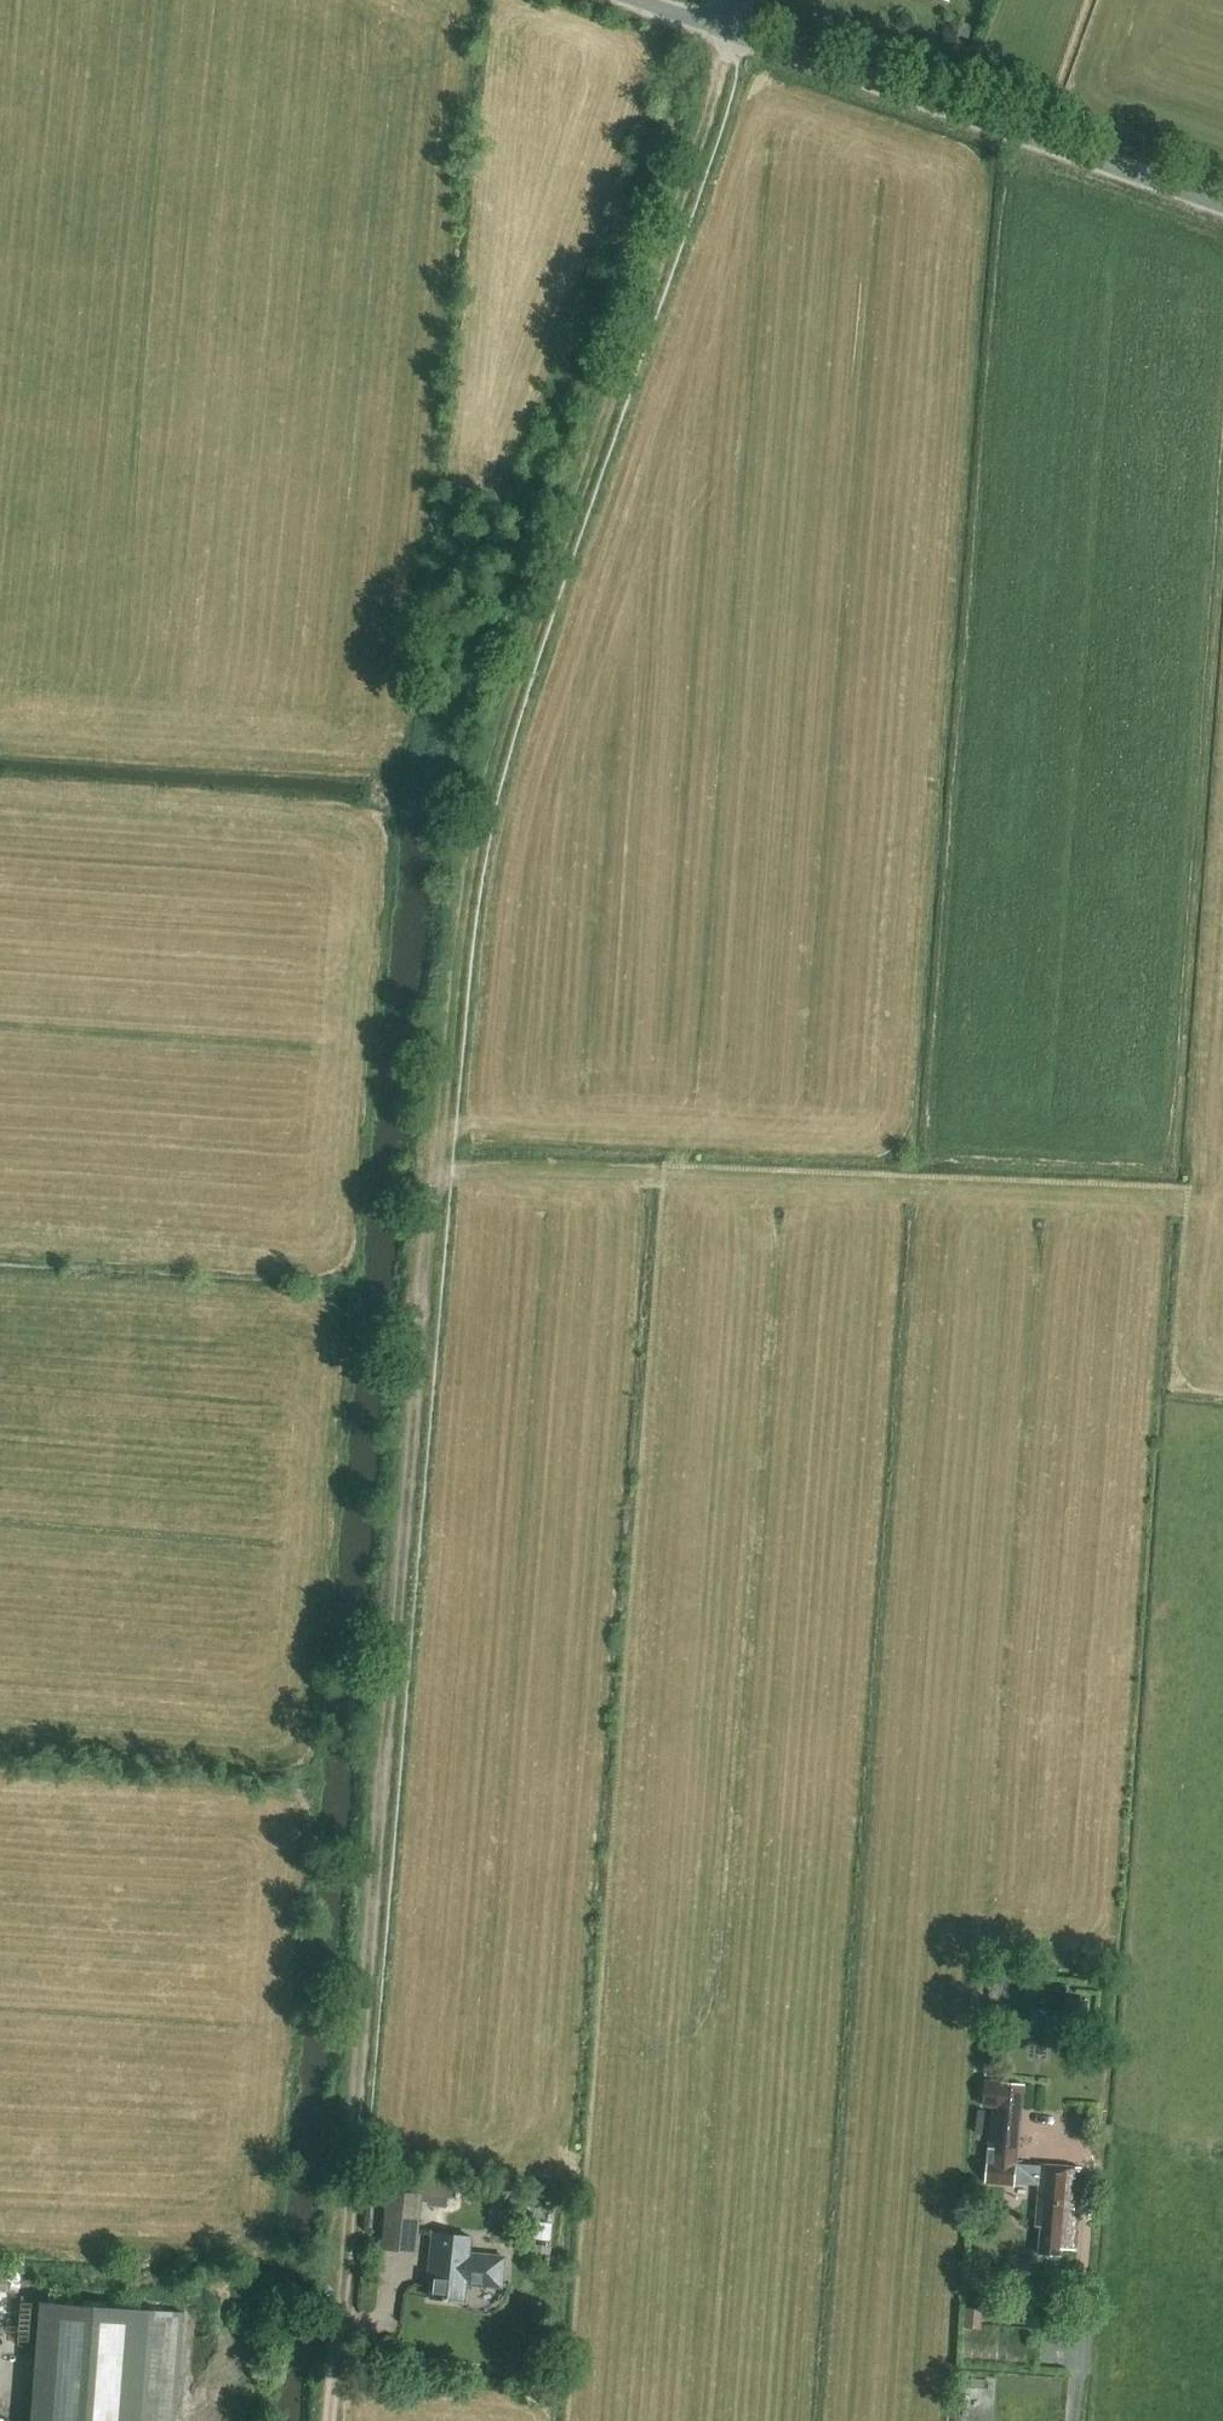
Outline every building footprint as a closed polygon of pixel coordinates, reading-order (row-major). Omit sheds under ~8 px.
[(969,41),(974,28),(964,24),(959,37),(969,41)] [(1016,2172),(1022,2109),(1024,2086),(985,2082),(983,2105),(993,2106),(986,2184),(1015,2186),(1015,2185),(1039,2187),(1036,2226),(1041,2227),(1039,2254),(1061,2256),(1062,2249),(1074,2250),(1081,2169),(1041,2167),(1040,2174),(1016,2172)] [(382,2251),(417,2254),(424,2195),(421,2195),(424,2171),(379,2167),(376,2197),(387,2198),(382,2251)] [(433,2233),(429,2274),(428,2283),(433,2283),(431,2298),(465,2302),(467,2286),(503,2291),(507,2257),(472,2253),(473,2237),(433,2233)] [(185,2314),(45,2303),(36,2420),(177,2420),(185,2314)] [(966,2307),(965,2328),(981,2329),(983,2308),(966,2307)]
